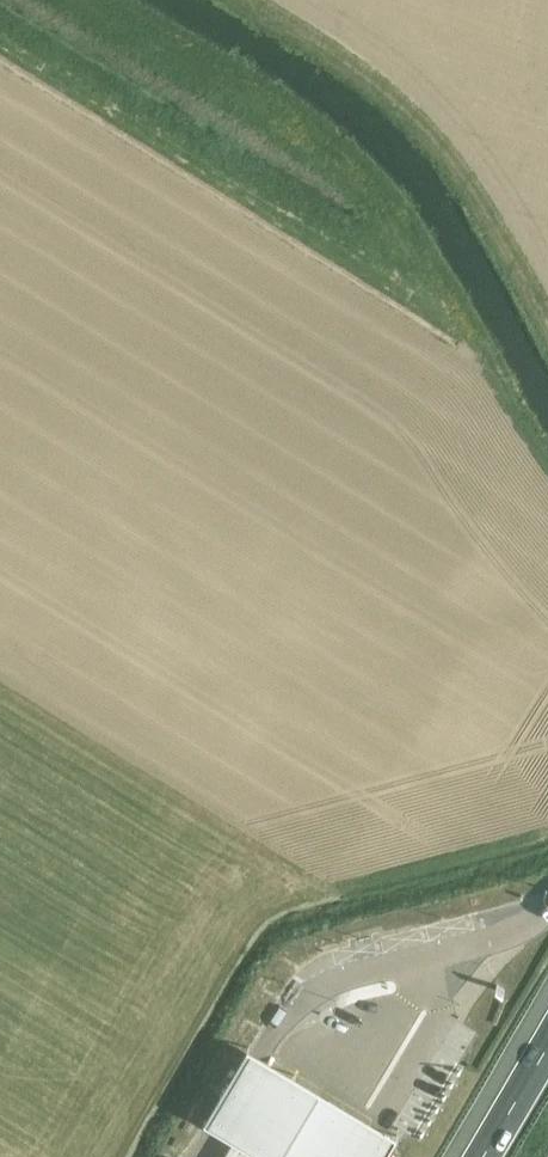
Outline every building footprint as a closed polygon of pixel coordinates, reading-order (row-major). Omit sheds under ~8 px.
[(245,1049),(202,1123),(260,1156),(382,1156),(395,1136),(245,1049)]
